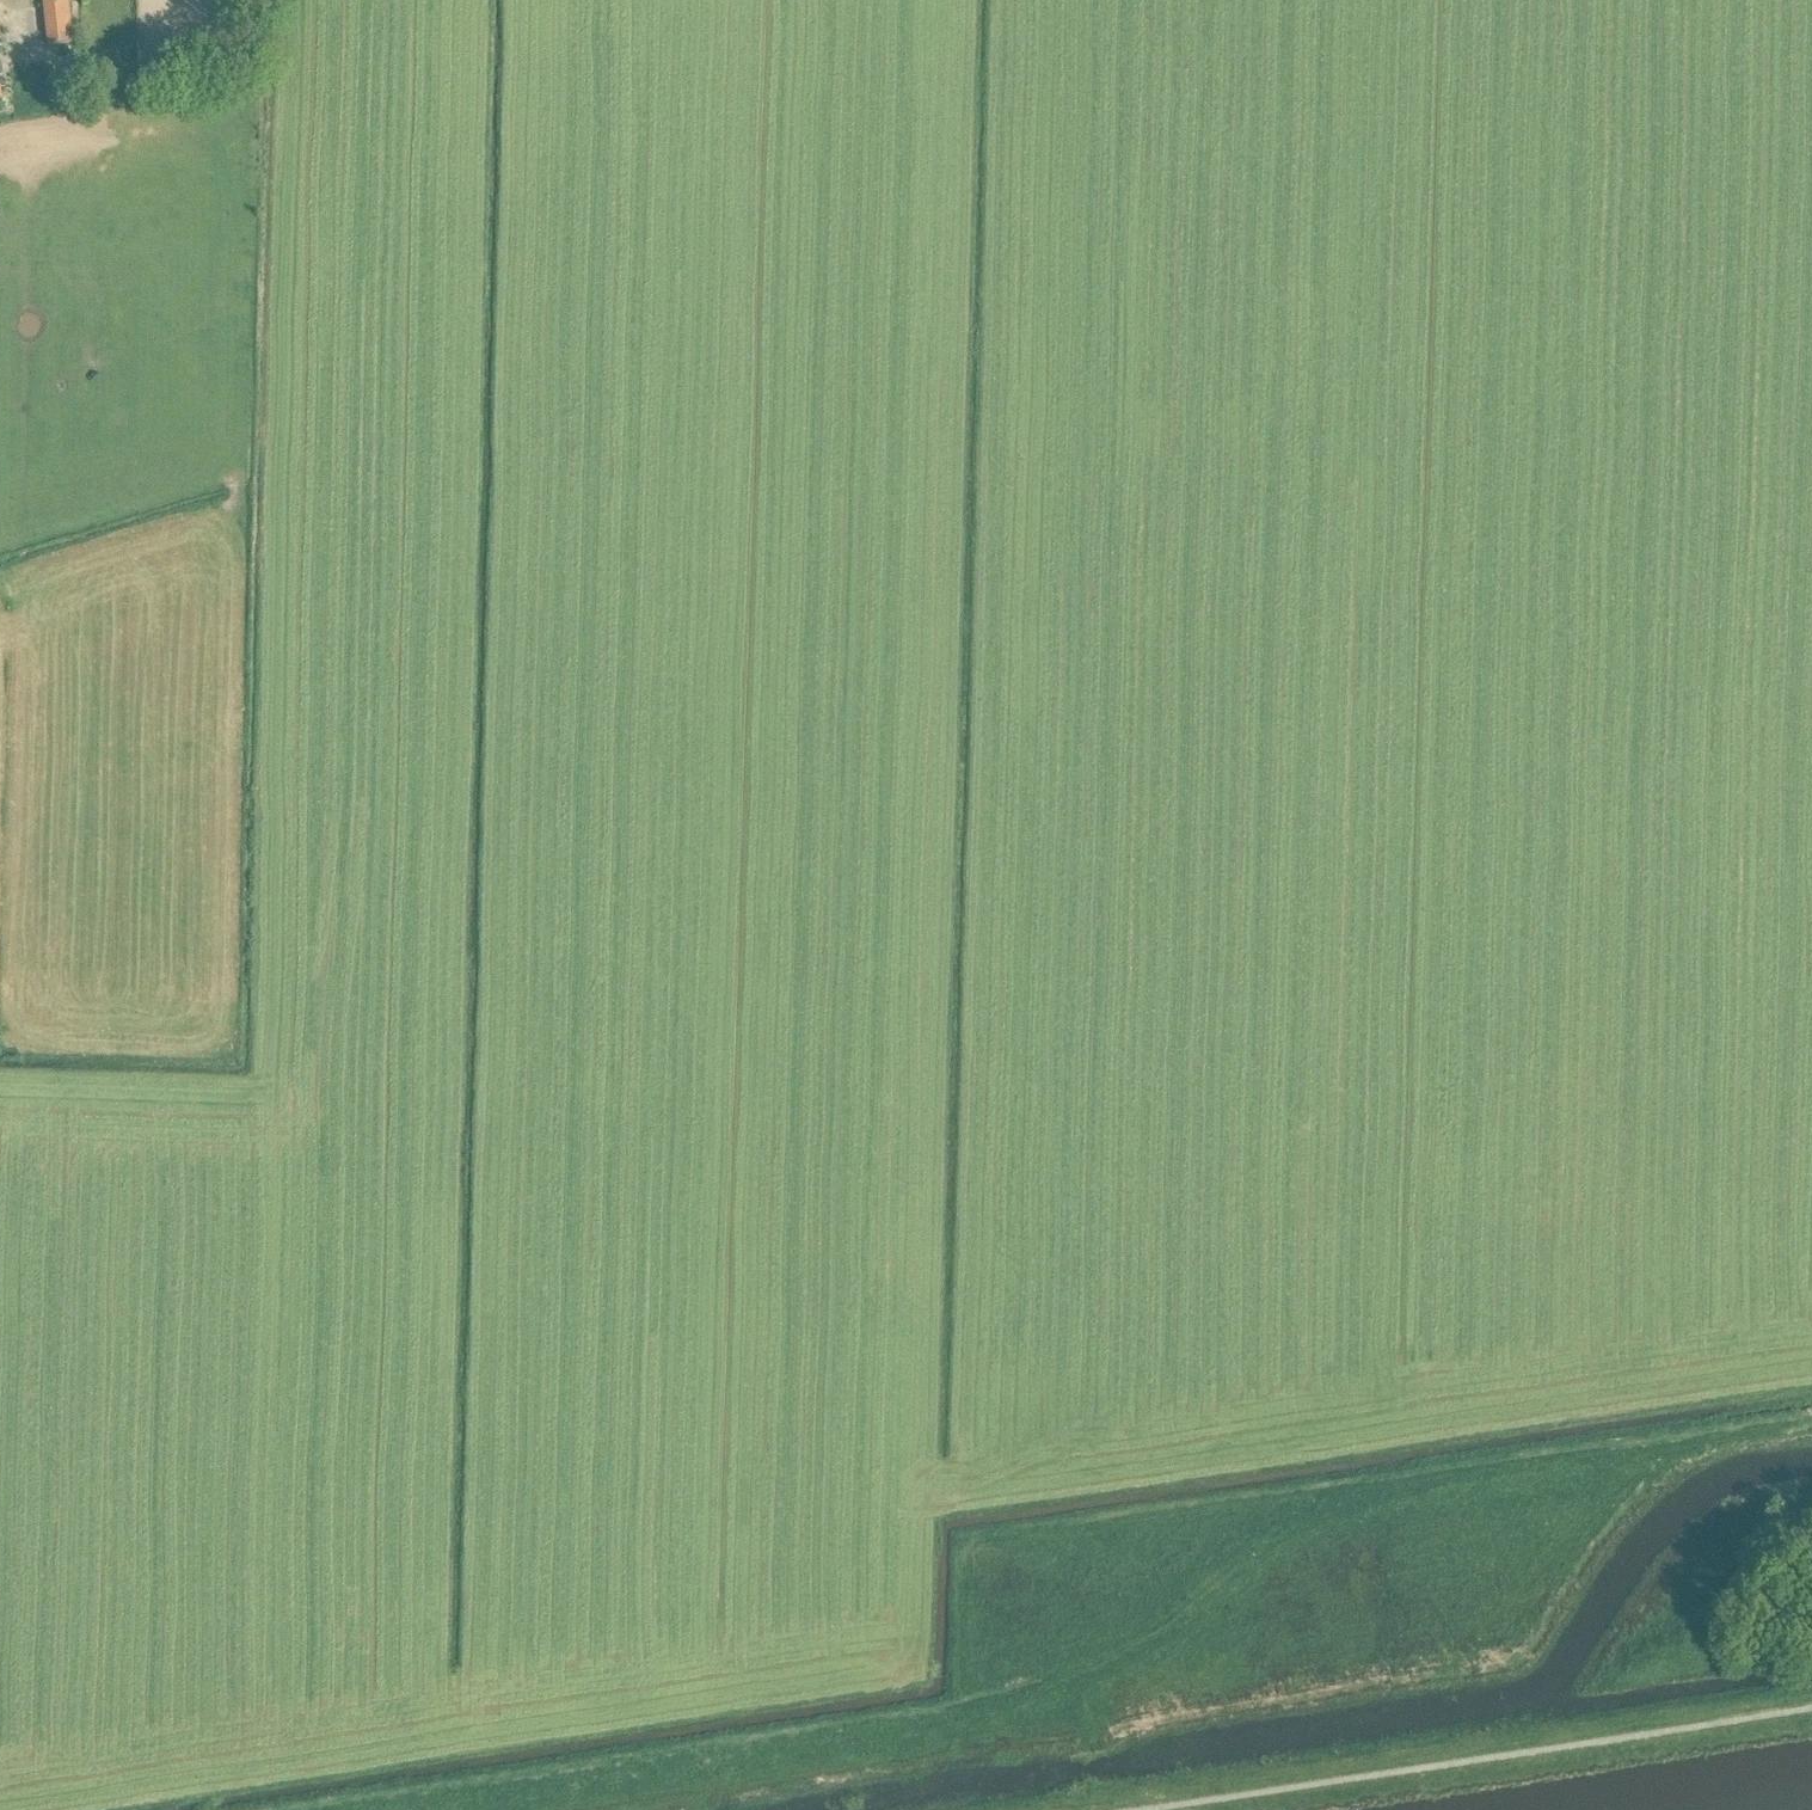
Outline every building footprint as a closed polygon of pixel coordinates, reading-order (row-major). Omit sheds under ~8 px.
[(67,0),(42,0),(47,46),(72,43),(67,0)]
